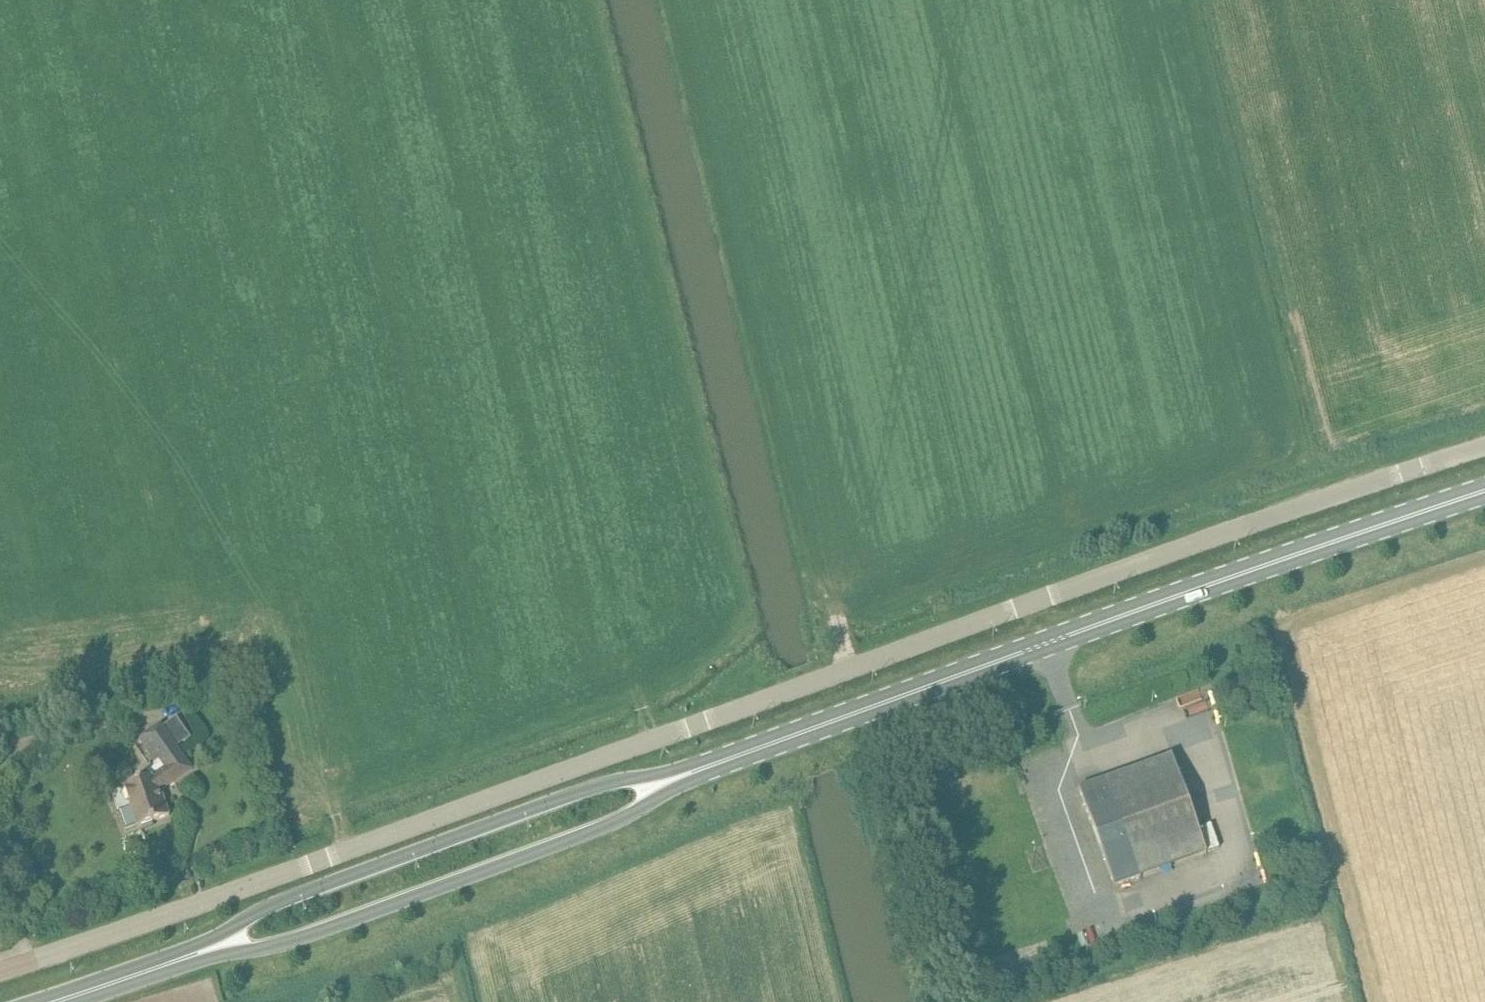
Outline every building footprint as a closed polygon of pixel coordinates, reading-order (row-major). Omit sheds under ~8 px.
[(125,788),(112,793),(118,810),(131,805),(132,808),(139,827),(170,816),(161,792),(177,781),(193,770),(181,753),(177,747),(163,727),(161,725),(140,740),(157,763),(147,770),(152,778),(125,787),(125,788)] [(1079,789),(1086,808),(1112,886),(1206,852),(1171,756),(1079,789)]
